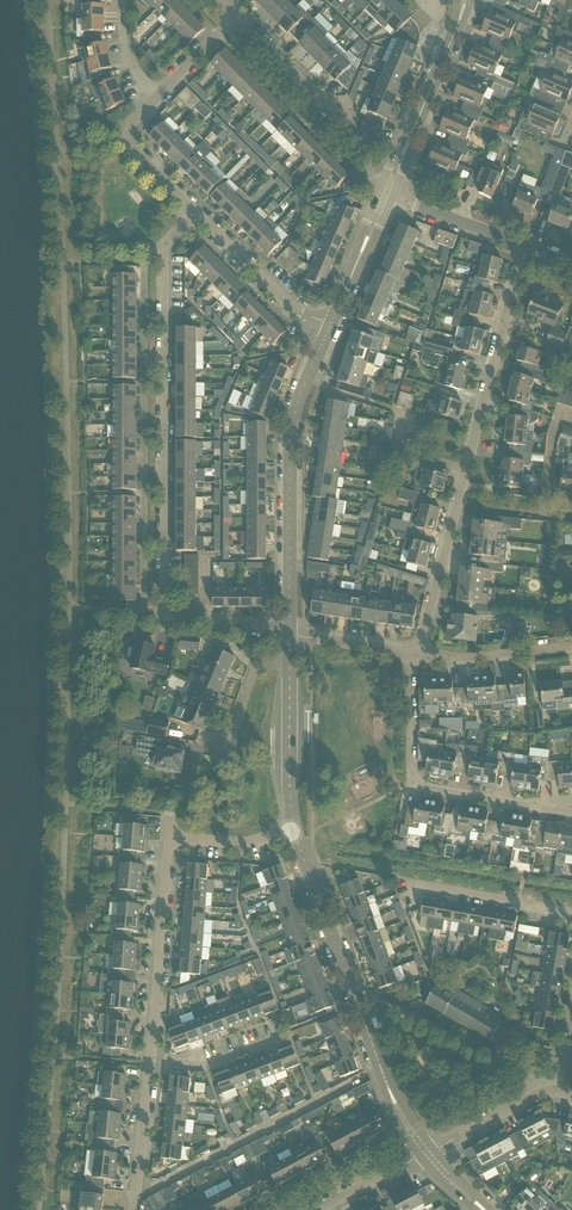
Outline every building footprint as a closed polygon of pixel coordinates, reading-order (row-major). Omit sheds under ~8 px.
[(84,19),(103,19),(103,6),(97,6),(98,0),(100,0),(84,0),(84,19)] [(156,10),(166,0),(146,0),(156,10)] [(176,0),(166,0),(156,10),(167,21),(182,6),(176,0)] [(284,1),(284,0),(267,0),(262,6),(271,15),(284,1)] [(375,0),(351,0),(363,12),(365,10),(375,0)] [(393,1),(392,0),(375,0),(365,10),(374,19),(393,1)] [(518,5),(525,8),(526,9),(529,0),(521,0),(518,5)] [(526,9),(534,12),(538,3),(541,4),(543,0),(529,0),(526,9)] [(550,3),(557,6),(560,13),(566,16),(569,10),(571,3),(571,0),(551,0),(550,3)] [(280,24),(294,10),(284,1),(271,15),(280,24)] [(340,6),(335,1),(331,4),(337,10),(340,6)] [(388,23),(402,10),(393,1),(374,19),(383,28),(388,23)] [(294,10),(280,24),(295,38),(313,20),(298,5),(294,10)] [(194,17),(182,6),(167,21),(179,32),(194,17)] [(346,11),(340,6),(337,10),(342,15),(346,11)] [(416,23),(411,19),(402,10),(388,23),(398,33),(399,37),(419,32),(421,31),(416,23)] [(520,24),(523,17),(507,11),(505,17),(490,11),(489,13),(486,12),(483,20),(512,32),(516,34),(520,24)] [(342,20),(336,15),(333,18),(338,24),(342,20)] [(205,29),(194,17),(179,32),(190,43),(205,29)] [(103,32),(103,19),(84,19),(84,37),(83,37),(83,38),(98,36),(98,35),(97,35),(97,32),(103,32)] [(146,31),(152,23),(148,19),(141,27),(146,31)] [(329,33),(314,19),(313,20),(295,38),(309,53),(323,39),(329,33)] [(338,24),(343,29),(347,33),(351,29),(342,20),(338,24)] [(483,20),(480,28),(483,29),(481,31),(496,37),(493,44),(509,50),(512,43),(508,42),(512,32),(483,20)] [(364,29),(359,24),(355,28),(360,33),(364,29)] [(360,38),(355,33),(351,29),(347,33),(356,42),(360,38)] [(372,37),(364,29),(360,33),(368,40),(372,37)] [(412,60),(417,48),(419,42),(421,32),(421,31),(419,32),(399,37),(399,41),(394,53),(412,60)] [(551,46),(559,49),(571,54),(571,35),(562,31),(559,38),(555,36),(551,46)] [(360,38),(356,42),(365,50),(367,45),(360,38)] [(323,39),(309,53),(319,62),(332,48),(323,39)] [(108,56),(105,43),(79,50),(80,50),(83,62),(89,61),(108,56)] [(473,45),(469,53),(498,65),(501,58),(505,59),(512,63),(516,54),(509,50),(493,44),(491,50),(476,44),(475,46),(473,45)] [(328,71),(341,57),(332,48),(319,62),(328,71)] [(225,49),(210,64),(222,75),(237,60),(225,49)] [(539,60),(540,60),(548,64),(564,70),(566,64),(571,66),(571,54),(559,49),(554,59),(542,53),(540,57),(539,60)] [(146,54),(151,59),(155,56),(150,50),(146,54)] [(407,72),(412,60),(394,53),(389,64),(407,72)] [(469,53),(466,61),(468,62),(467,64),(482,70),(479,77),(495,83),(511,90),(514,83),(498,76),(494,75),(498,65),(469,53)] [(111,69),(108,56),(89,61),(83,62),(82,63),(83,63),(84,63),(89,82),(87,82),(87,83),(88,82),(106,77),(107,76),(105,76),(104,71),(111,69)] [(161,61),(155,56),(151,59),(157,65),(161,61)] [(352,80),(357,69),(351,67),(341,57),(328,71),(348,91),(352,80)] [(237,60),(222,75),(233,86),(248,71),(237,60)] [(402,84),(407,72),(389,64),(384,62),(379,74),(384,76),(402,84)] [(564,70),(548,64),(545,71),(549,72),(545,82),(571,93),(571,81),(561,76),(564,70)] [(248,71),(233,86),(244,97),(259,82),(248,71)] [(397,96),(402,84),(384,76),(379,88),(397,96)] [(119,92),(114,80),(108,82),(106,77),(88,82),(96,101),(95,101),(95,102),(102,99),(119,92)] [(458,78),(455,86),(484,98),(488,89),(492,90),(495,83),(479,77),(477,83),(462,77),(461,79),(458,78)] [(259,82),(244,97),(255,108),(270,93),(259,82)] [(571,97),(571,93),(545,82),(541,91),(533,88),(530,95),(534,97),(550,103),(552,97),(567,103),(568,101),(570,102),(571,97)] [(392,108),(397,96),(379,88),(374,86),(369,98),(374,100),(392,108)] [(455,86),(452,93),(454,94),(453,97),(468,103),(465,109),(481,116),(484,109),(480,108),(484,98),(455,86)] [(196,96),(187,87),(182,92),(196,106),(201,101),(196,96)] [(196,91),(201,96),(205,92),(199,87),(196,91)] [(125,104),(119,92),(102,99),(107,112),(125,104)] [(196,106),(182,92),(178,97),(186,105),(192,111),(196,106)] [(210,98),(205,92),(201,96),(207,102),(210,98)] [(355,103),(358,94),(356,94),(351,92),(349,98),(350,99),(352,100),(353,101),(355,103)] [(270,93),(255,108),(266,119),(281,104),(270,93)] [(535,104),(531,115),(560,127),(563,119),(560,118),(561,116),(547,109),(550,103),(534,97),(532,103),(535,104)] [(379,136),(392,108),(374,100),(367,117),(375,123),(371,128),(379,136)] [(281,104),(266,119),(278,130),(290,118),(291,118),(293,116),(288,111),(281,104)] [(208,108),(202,114),(207,118),(212,112),(208,108)] [(218,113),(223,118),(227,115),(222,109),(218,113)] [(445,111),(441,119),(470,131),(474,122),(478,123),(481,116),(465,109),(463,116),(448,110),(447,112),(445,111)] [(232,120),(227,115),(223,118),(229,124),(232,120)] [(523,123),(520,130),(525,132),(535,136),(538,130),(553,136),(554,134),(556,135),(560,127),(531,115),(526,125),(523,123)] [(213,121),(219,126),(222,122),(217,117),(213,121)] [(278,130),(277,131),(287,140),(300,127),(291,118),(290,118),(278,130)] [(470,131),(441,119),(438,126),(440,127),(439,130),(454,136),(451,142),(453,143),(469,150),(467,149),(469,142),(466,141),(470,131)] [(497,140),(513,144),(515,137),(507,135),(510,125),(494,121),(492,128),(500,130),(497,140)] [(219,126),(213,132),(222,142),(228,136),(232,132),(228,128),(222,122),(219,126)] [(159,147),(173,133),(163,123),(150,137),(159,147)] [(300,127),(287,140),(296,150),(309,137),(300,127)] [(240,135),(246,141),(249,137),(244,131),(240,135)] [(242,142),(236,136),(232,132),(228,136),(238,145),(242,142)] [(169,156),(182,143),(173,133),(159,147),(169,156)] [(255,142),(249,137),(246,141),(251,146),(255,142)] [(309,137),(296,150),(306,160),(319,146),(309,137)] [(253,153),(247,147),(242,142),(238,145),(249,157),(253,153)] [(179,166),(192,153),(182,143),(169,156),(179,166)] [(466,157),(469,150),(453,143),(451,150),(436,143),(435,146),(433,145),(429,153),(458,165),(462,155),(466,157)] [(319,146),(306,160),(316,169),(329,156),(319,146)] [(202,162),(206,158),(208,156),(198,147),(197,147),(192,153),(179,166),(189,176),(202,162)] [(547,204),(551,193),(561,166),(566,152),(558,148),(557,148),(540,192),(534,190),(535,188),(521,182),(517,193),(519,194),(513,209),(531,216),(536,205),(537,200),(547,204)] [(261,156),(267,161),(270,158),(265,152),(261,156)] [(264,164),(259,159),(253,153),(249,157),(260,168),(264,164)] [(458,165),(429,153),(426,160),(429,161),(428,164),(442,170),(441,171),(446,173),(447,172),(454,175),(460,177),(464,168),(458,165)] [(329,156),(316,169),(325,179),(338,166),(329,156)] [(198,186),(212,172),(216,168),(206,158),(202,162),(189,176),(198,186)] [(276,163),(270,158),(267,161),(272,167),(276,163)] [(479,174),(476,183),(482,186),(479,194),(491,199),(496,188),(501,176),(489,171),(492,165),(484,162),(479,174)] [(270,169),(264,164),(260,168),(266,173),(270,169)] [(349,176),(338,166),(325,179),(336,189),(349,176)] [(571,219),(571,200),(560,196),(570,169),(561,166),(551,193),(559,196),(555,207),(549,223),(568,230),(571,219)] [(509,168),(504,183),(511,186),(517,170),(509,168)] [(280,175),(286,181),(290,177),(284,171),(280,175)] [(466,187),(473,189),(479,174),(473,171),(466,187)] [(208,195),(222,182),(212,172),(198,186),(208,195)] [(295,182),(290,177),(286,181),(291,186),(295,182)] [(274,181),(280,187),(283,183),(278,178),(274,181)] [(289,189),(283,183),(280,187),(285,192),(289,189)] [(506,199),(511,186),(504,183),(498,197),(506,199)] [(220,208),(234,194),(224,184),(211,198),(220,208)] [(230,217),(244,204),(249,198),(239,188),(234,194),(220,208),(230,217)] [(305,200),(309,196),(303,191),(300,194),(305,200)] [(304,203),(296,195),(292,199),(297,205),(304,203)] [(299,214),(304,203),(297,205),(294,212),(299,214)] [(240,227),(253,213),(244,204),(230,217),(240,227)] [(356,212),(339,204),(333,217),(350,224),(356,212)] [(250,237),(263,223),(253,213),(240,227),(250,237)] [(301,218),(308,222),(311,217),(303,213),(301,218)] [(345,237),(350,224),(333,217),(328,230),(345,237)] [(263,223),(250,237),(259,246),(273,233),(263,223)] [(401,225),(396,237),(414,245),(417,238),(420,240),(422,234),(401,225)] [(286,246),(283,243),(282,242),(288,236),(278,227),(259,246),(269,256),(272,259),(286,246)] [(440,245),(445,232),(438,229),(434,243),(440,245)] [(340,250),(345,237),(328,230),(322,242),(340,250)] [(453,250),(458,236),(445,232),(440,245),(453,250)] [(411,251),(414,245),(396,237),(391,249),(412,258),(414,253),(411,251)] [(470,241),(467,252),(479,255),(481,245),(470,241)] [(334,262),(340,250),(322,242),(317,255),(334,262)] [(196,255),(190,261),(201,272),(216,257),(204,246),(196,255)] [(281,266),(295,252),(289,247),(284,252),(276,261),(281,266)] [(412,258),(391,249),(386,261),(404,268),(407,262),(410,264),(412,258)] [(447,258),(449,251),(443,250),(441,256),(447,258)] [(285,270),(299,256),(295,252),(281,266),(285,270)] [(329,275),(334,262),(317,255),(312,268),(329,275)] [(290,275),(302,263),(297,258),(299,256),(285,270),(290,275)] [(445,265),(447,258),(441,256),(439,263),(445,265)] [(484,256),(481,268),(500,273),(503,261),(484,256)] [(216,257),(201,272),(212,283),(227,269),(216,257)] [(401,275),(404,268),(386,261),(381,272),(380,273),(399,281),(402,282),(405,277),(401,275)] [(497,284),(500,273),(481,268),(474,266),(471,277),(469,276),(467,283),(490,289),(491,283),(497,284)] [(130,275),(130,267),(109,267),(109,275),(114,275),(114,288),(137,288),(137,275),(130,275)] [(323,288),(329,275),(312,268),(306,280),(323,288)] [(227,269),(212,283),(223,295),(238,280),(227,269)] [(459,273),(448,270),(445,278),(446,278),(452,279),(457,281),(459,273)] [(380,273),(381,272),(378,271),(373,283),(391,291),(394,285),(397,286),(399,281),(380,273)] [(439,286),(442,277),(435,275),(434,280),(427,278),(426,282),(439,286)] [(238,280),(223,295),(234,306),(247,293),(248,294),(250,291),(238,280)] [(436,296),(439,286),(426,282),(423,292),(429,293),(436,296)] [(388,298),(391,291),(373,283),(368,295),(389,305),(392,299),(388,298)] [(491,308),(494,297),(488,295),(490,289),(467,283),(466,290),(467,290),(464,301),(491,308)] [(137,301),(137,288),(114,288),(114,301),(137,301)] [(234,306),(244,316),(257,302),(248,294),(247,293),(234,306)] [(433,305),(436,296),(429,293),(427,303),(433,305)] [(552,299),(536,293),(528,314),(543,320),(542,322),(555,327),(563,306),(551,301),(552,299)] [(389,305),(368,295),(363,307),(381,315),(384,308),(387,310),(389,305)] [(137,314),(137,301),(114,301),(114,314),(137,314)] [(488,320),(491,308),(464,301),(461,312),(455,311),(453,318),(472,322),(474,316),(488,320)] [(257,302),(244,316),(253,325),(266,312),(257,302)] [(430,314),(433,305),(427,303),(424,312),(430,314)] [(378,321),(381,315),(363,307),(358,319),(379,328),(382,323),(378,321)] [(266,312),(253,325),(263,335),(276,322),(266,312)] [(137,327),(137,314),(114,314),(114,327),(137,327)] [(482,344),(485,332),(471,329),(472,322),(453,318),(451,325),(466,328),(463,339),(482,344)] [(226,326),(221,321),(214,324),(222,330),(226,326)] [(286,332),(276,322),(263,335),(273,345),(286,332)] [(137,340),(137,327),(114,327),(114,340),(137,340)] [(209,331),(220,342),(224,338),(213,327),(209,331)] [(409,327),(406,340),(415,343),(421,345),(425,332),(419,330),(412,328),(409,327)] [(196,342),(196,328),(189,328),(177,328),(177,342),(196,342)] [(567,334),(551,328),(546,343),(562,349),(567,334)] [(570,328),(566,339),(561,354),(571,358),(571,328),(570,328)] [(353,332),(349,344),(378,353),(382,341),(383,342),(385,334),(378,332),(367,329),(365,335),(353,332)] [(230,338),(235,344),(239,340),(234,335),(230,338)] [(229,343),(224,338),(220,342),(225,347),(229,343)] [(426,338),(424,346),(441,350),(443,342),(426,338)] [(479,355),(482,344),(463,339),(457,338),(455,344),(455,345),(456,347),(457,348),(461,349),(460,351),(479,355)] [(137,353),(137,340),(114,340),(114,353),(137,353)] [(245,346),(239,340),(235,344),(241,349),(245,346)] [(196,356),(196,342),(177,342),(177,356),(196,356)] [(537,367),(541,353),(546,355),(547,355),(550,347),(544,345),(532,342),(530,349),(525,348),(525,349),(523,348),(522,351),(518,350),(515,357),(518,359),(517,361),(522,362),(520,368),(521,368),(525,369),(542,373),(543,368),(537,367)] [(462,381),(466,368),(451,364),(450,364),(447,363),(449,355),(452,355),(452,354),(441,350),(424,346),(415,343),(413,351),(423,354),(421,361),(427,366),(449,372),(445,386),(460,390),(460,389),(464,390),(466,382),(462,381)] [(378,353),(349,344),(345,356),(367,363),(374,365),(378,353)] [(137,366),(137,353),(114,353),(114,366),(137,366)] [(196,369),(196,356),(177,356),(177,369),(196,369)] [(371,378),(374,365),(367,363),(345,356),(341,369),(369,377),(371,378)] [(272,361),(267,372),(267,374),(284,381),(289,368),(272,361)] [(137,379),(137,366),(114,366),(114,378),(125,379),(137,379)] [(402,374),(404,368),(396,366),(395,372),(402,374)] [(196,383),(196,369),(177,369),(177,383),(196,383)] [(341,369),(338,381),(347,384),(345,391),(366,398),(368,390),(365,389),(369,377),(341,369)] [(543,374),(542,373),(525,369),(524,376),(519,374),(519,375),(516,374),(516,377),(512,376),(508,383),(511,385),(510,388),(531,393),(534,380),(541,382),(543,374)] [(242,370),(239,377),(244,379),(247,372),(242,370)] [(400,380),(402,374),(395,372),(393,377),(400,380)] [(278,394),(284,381),(267,374),(261,387),(278,394)] [(241,386),(244,379),(239,377),(236,384),(241,386)] [(404,382),(401,391),(410,394),(413,385),(404,382)] [(196,397),(196,383),(177,383),(177,397),(196,397)] [(226,399),(232,385),(226,383),(221,397),(226,399)] [(137,386),(125,386),(114,386),(114,399),(137,399),(137,386)] [(273,407),(278,394),(261,387),(256,399),(273,407)] [(529,402),(531,393),(510,388),(510,390),(506,390),(506,398),(510,399),(509,402),(512,402),(512,403),(521,405),(521,411),(532,413),(534,403),(529,402)] [(458,419),(461,408),(462,405),(463,405),(463,404),(455,402),(456,396),(457,396),(457,395),(446,392),(438,389),(434,403),(439,404),(436,413),(458,420),(458,419)] [(565,405),(569,391),(562,389),(559,400),(558,403),(565,405)] [(403,409),(408,394),(401,392),(396,406),(403,409)] [(410,411),(414,399),(415,396),(408,394),(403,409),(410,411)] [(196,411),(196,397),(177,397),(177,411),(196,411)] [(137,412),(137,399),(114,399),(114,412),(137,412)] [(267,419),(273,407),(256,399),(250,412),(256,415),(267,419)] [(329,401),(327,413),(348,416),(350,404),(329,401)] [(221,411),(224,404),(219,402),(215,410),(221,411)] [(233,404),(229,402),(225,409),(230,412),(233,404)] [(196,424),(196,411),(177,411),(177,424),(196,424)] [(527,433),(528,423),(534,424),(538,420),(538,414),(532,413),(521,411),(518,411),(518,417),(513,416),(512,417),(510,417),(510,420),(506,419),(503,426),(507,428),(506,430),(527,433)] [(137,425),(137,412),(114,412),(114,425),(137,425)] [(346,428),(348,416),(327,413),(325,425),(346,428)] [(267,423),(255,423),(248,423),(248,436),(267,437),(267,423)] [(203,424),(196,424),(177,424),(177,438),(196,438),(203,438),(203,424)] [(137,438),(137,425),(114,425),(114,438),(137,438)] [(344,440),(346,428),(325,425),(323,437),(344,440)] [(565,426),(563,435),(571,438),(571,428),(565,426)] [(526,442),(527,433),(506,430),(506,433),(502,433),(504,441),(508,442),(507,444),(510,445),(515,446),(515,453),(532,455),(533,442),(526,442)] [(267,450),(267,437),(248,436),(248,450),(267,450)] [(342,452),(344,440),(323,437),(321,449),(342,452)] [(137,451),(137,438),(114,438),(114,451),(137,451)] [(196,442),(189,442),(177,442),(177,455),(196,455),(196,442)] [(340,464),(342,452),(321,449),(320,461),(340,464)] [(267,464),(267,450),(248,450),(248,464),(267,464)] [(136,464),(137,451),(114,451),(114,464),(136,464)] [(531,467),(532,455),(515,453),(514,459),(508,459),(508,460),(506,459),(505,462),(502,462),(499,469),(502,471),(502,473),(523,475),(524,466),(531,467)] [(196,469),(196,455),(177,455),(177,469),(196,469)] [(568,462),(568,460),(556,459),(554,479),(561,480),(561,485),(561,487),(564,488),(563,492),(571,494),(571,491),(571,462),(568,462)] [(339,476),(340,464),(320,461),(318,473),(339,476)] [(442,492),(446,477),(431,473),(433,466),(414,461),(411,469),(416,471),(413,481),(415,485),(421,486),(430,489),(442,492)] [(136,477),(136,464),(114,464),(114,477),(136,477)] [(267,478),(267,464),(248,464),(248,478),(267,478)] [(204,469),(196,469),(177,469),(177,483),(196,483),(204,483),(204,469)] [(337,489),(339,476),(318,473),(316,485),(337,489)] [(522,484),(523,475),(502,473),(502,475),(498,476),(499,484),(503,484),(503,487),(505,487),(505,488),(510,489),(510,495),(527,497),(529,485),(522,484)] [(136,490),(136,477),(114,477),(114,490),(125,490),(136,490)] [(266,491),(267,478),(248,478),(248,491),(266,491)] [(196,497),(196,483),(177,483),(177,497),(196,497)] [(317,498),(335,501),(337,489),(316,485),(314,498),(317,498)] [(427,490),(415,487),(414,492),(426,495),(427,490)] [(401,489),(399,499),(409,502),(412,492),(401,489)] [(266,505),(266,491),(248,491),(248,505),(266,505)] [(136,497),(124,497),(114,497),(114,510),(136,510),(136,497)] [(196,510),(196,497),(177,497),(177,510),(196,510)] [(336,513),(338,501),(335,501),(317,498),(315,510),(336,513)] [(266,519),(266,505),(248,505),(248,519),(266,519)] [(413,506),(411,514),(419,516),(438,521),(441,510),(425,506),(421,505),(421,508),(413,506)] [(136,523),(136,510),(114,510),(114,523),(136,523)] [(196,524),(196,510),(177,510),(177,524),(196,524)] [(334,525),(336,513),(315,510),(313,522),(334,525)] [(392,519),(390,528),(398,530),(405,532),(415,534),(418,535),(420,529),(435,533),(438,521),(419,516),(411,514),(409,523),(402,521),(392,519)] [(502,533),(503,526),(510,527),(510,530),(521,531),(522,520),(485,516),(484,523),(475,522),(473,539),(496,541),(497,533),(502,533)] [(266,532),(266,519),(248,519),(248,532),(266,532)] [(332,537),(334,525),(313,522),(312,534),(332,537)] [(136,536),(136,523),(114,523),(114,536),(136,536)] [(196,538),(196,524),(177,524),(177,538),(196,538)] [(413,541),(415,534),(398,530),(396,537),(406,540),(403,550),(410,552),(429,557),(432,545),(413,541)] [(266,546),(266,532),(248,532),(248,546),(266,546)] [(331,549),(332,537),(312,534),(310,546),(331,549)] [(136,549),(136,536),(114,536),(114,549),(136,549)] [(196,552),(196,540),(196,538),(177,538),(177,552),(196,552)] [(500,558),(500,550),(495,550),(496,541),(473,539),(471,555),(481,556),(480,563),(504,566),(505,558),(500,558)] [(365,547),(362,555),(362,556),(368,558),(369,558),(374,543),(367,541),(366,543),(365,547)] [(266,560),(266,546),(248,546),(248,560),(254,560),(266,560)] [(329,562),(331,549),(310,546),(308,558),(329,562)] [(362,555),(365,547),(358,546),(356,553),(362,555)] [(556,561),(571,560),(571,548),(555,549),(556,561)] [(136,562),(136,549),(114,549),(114,562),(136,562)] [(426,568),(429,557),(410,552),(407,564),(426,568)] [(359,566),(362,556),(362,555),(356,553),(354,565),(357,566),(359,566)] [(367,567),(368,558),(362,556),(359,566),(367,567)] [(136,575),(136,562),(114,562),(114,575),(136,575)] [(317,572),(318,563),(308,562),(307,571),(317,572)] [(330,574),(330,573),(331,565),(318,563),(317,572),(330,574)] [(461,569),(460,585),(483,588),(483,587),(484,579),(489,580),(490,572),(503,574),(504,566),(480,563),(479,571),(461,569)] [(382,574),(384,567),(378,565),(376,572),(382,574)] [(395,577),(396,570),(384,567),(382,574),(395,577)] [(521,578),(530,578),(531,569),(521,568),(521,578)] [(407,581),(409,574),(396,570),(395,577),(407,581)] [(427,587),(429,581),(409,574),(407,581),(427,587)] [(136,588),(136,575),(114,575),(114,588),(136,588)] [(482,596),(483,588),(460,585),(458,602),(468,603),(467,610),(468,610),(491,613),(492,597),(482,596)] [(324,615),(327,594),(328,587),(327,586),(319,589),(315,589),(311,613),(312,613),(312,615),(313,616),(317,617),(318,616),(318,614),(324,615)] [(136,601),(136,588),(114,588),(114,602),(136,601)] [(350,619),(354,590),(341,588),(340,592),(337,617),(350,619)] [(227,607),(227,589),(213,589),(213,607),(227,607)] [(241,607),(241,589),(228,589),(227,589),(227,607),(241,607)] [(255,607),(255,589),(241,589),(241,607),(255,607)] [(269,607),(269,589),(255,589),(255,607),(269,607)] [(362,621),(367,591),(354,589),(354,590),(350,619),(362,621)] [(375,623),(378,602),(379,593),(367,591),(362,621),(375,623)] [(327,594),(324,615),(337,617),(340,592),(335,592),(334,595),(327,594)] [(404,606),(404,599),(398,598),(397,601),(391,600),(388,625),(400,627),(404,606)] [(388,625),(391,600),(386,599),(385,603),(378,602),(375,623),(388,625)] [(417,604),(411,603),(411,600),(404,599),(404,606),(400,627),(414,629),(417,604)] [(477,630),(478,618),(490,619),(491,613),(468,610),(467,617),(456,616),(453,616),(453,622),(449,622),(447,639),(475,642),(477,630)] [(525,640),(527,623),(514,621),(512,639),(525,640)] [(200,651),(201,639),(180,636),(179,648),(200,651)] [(167,675),(170,660),(157,657),(156,658),(152,657),(155,646),(154,646),(154,644),(145,642),(145,644),(138,642),(132,668),(149,672),(149,671),(167,675)] [(219,694),(235,657),(214,648),(198,685),(219,694)] [(511,689),(503,689),(505,705),(505,707),(518,706),(518,698),(526,697),(524,673),(516,674),(516,676),(510,676),(511,689)] [(483,701),(481,676),(473,677),(474,679),(467,679),(468,692),(461,693),(462,708),(475,707),(475,701),(483,701)] [(505,705),(503,689),(496,690),(495,677),(489,678),(489,676),(481,676),(483,701),(491,700),(491,706),(491,710),(494,712),(505,711),(505,707),(505,705)] [(439,703),(439,678),(431,678),(431,680),(425,680),(425,693),(420,693),(420,689),(419,689),(420,707),(431,706),(431,703),(439,703)] [(446,678),(439,678),(439,703),(447,703),(447,709),(462,708),(461,693),(453,693),(453,680),(446,680),(446,678)] [(541,685),(544,710),(557,709),(556,701),(563,701),(563,705),(569,704),(571,704),(571,681),(565,682),(565,684),(562,685),(561,682),(541,685)] [(204,732),(219,694),(198,685),(188,708),(180,705),(174,719),(204,732)] [(543,712),(540,712),(532,713),(534,731),(544,730),(543,712)] [(167,738),(170,722),(151,719),(150,724),(147,734),(167,738)] [(147,734),(150,724),(128,720),(126,731),(147,734)] [(551,731),(551,740),(571,739),(571,730),(551,731)] [(168,771),(180,773),(182,761),(183,761),(184,752),(174,751),(174,749),(169,749),(169,750),(165,749),(167,741),(139,737),(137,753),(149,755),(149,757),(156,758),(155,767),(166,769),(166,771),(168,771)] [(439,777),(444,753),(436,751),(437,742),(418,738),(418,761),(418,758),(428,760),(426,772),(432,773),(432,776),(439,777)] [(463,769),(466,746),(460,745),(458,755),(444,753),(439,777),(447,778),(447,776),(454,777),(455,768),(463,769)] [(481,784),(486,759),(487,754),(477,752),(478,748),(466,746),(463,769),(470,770),(468,780),(474,781),(474,783),(481,784)] [(505,773),(509,753),(501,752),(498,751),(497,758),(495,758),(494,761),(486,759),(481,784),(490,785),(490,783),(496,784),(498,771),(505,772),(505,773)] [(524,791),(530,756),(516,754),(509,753),(505,773),(513,774),(511,787),(517,787),(517,790),(524,791)] [(550,769),(550,762),(550,759),(530,756),(524,791),(533,792),(533,790),(539,790),(541,778),(551,779),(550,769)] [(558,763),(558,761),(550,762),(550,769),(558,769),(559,788),(568,787),(568,789),(571,788),(571,762),(558,763)] [(428,825),(431,800),(424,799),(424,801),(417,800),(415,812),(408,811),(409,807),(408,807),(405,826),(402,825),(400,837),(407,838),(409,828),(419,829),(420,823),(428,825)] [(439,802),(431,800),(428,825),(435,826),(434,834),(448,837),(448,834),(451,819),(443,817),(445,805),(439,804),(439,802)] [(451,819),(448,834),(462,837),(470,838),(471,832),(475,808),(468,806),(467,808),(461,807),(461,810),(459,820),(451,819)] [(483,809),(475,808),(471,832),(479,834),(477,842),(491,845),(492,842),(495,826),(487,825),(489,812),(483,811),(483,809)] [(515,840),(519,815),(511,814),(511,816),(505,815),(503,827),(495,826),(492,842),(506,844),(507,839),(514,840),(515,840)] [(527,816),(519,815),(515,840),(514,840),(513,848),(521,849),(521,847),(536,849),(536,848),(538,833),(530,832),(533,819),(526,818),(527,816)] [(125,825),(124,837),(145,839),(146,826),(140,825),(140,818),(122,817),(121,824),(125,825)] [(558,850),(562,824),(557,823),(557,824),(547,823),(546,830),(539,828),(538,833),(536,848),(544,849),(544,848),(558,850)] [(562,824),(558,850),(555,865),(564,866),(566,856),(571,857),(571,827),(568,826),(568,825),(562,824)] [(144,852),(145,839),(124,837),(123,850),(119,850),(119,857),(137,858),(138,852),(144,852)] [(137,865),(137,858),(119,857),(118,864),(122,864),(121,877),(142,879),(143,865),(137,865)] [(207,879),(208,865),(188,864),(187,878),(207,879)] [(282,865),(270,870),(263,872),(268,885),(287,878),(282,865)] [(141,892),(142,879),(121,877),(120,890),(116,889),(116,896),(134,898),(134,891),(141,892)] [(206,893),(207,879),(187,878),(186,891),(206,893)] [(291,891),(287,878),(268,885),(273,898),(291,891)] [(364,892),(359,879),(341,886),(346,899),(364,892)] [(205,907),(206,893),(186,891),(185,905),(205,907)] [(296,904),(291,891),(273,898),(278,911),(296,904)] [(369,905),(364,892),(346,899),(350,912),(369,905)] [(133,904),(134,898),(116,896),(115,903),(119,904),(118,916),(139,918),(140,905),(133,904)] [(434,930),(439,901),(424,898),(421,916),(429,918),(427,928),(434,930)] [(452,922),(455,904),(439,901),(434,930),(443,931),(445,920),(452,922)] [(301,916),(296,904),(278,911),(282,924),(301,916)] [(466,935),(471,907),(455,904),(452,922),(460,923),(458,934),(466,935)] [(204,920),(205,907),(185,905),(184,919),(204,920)] [(374,918),(369,905),(350,912),(355,925),(374,918)] [(404,913),(402,907),(396,909),(398,916),(404,913)] [(483,927),(486,910),(471,907),(466,935),(474,937),(476,926),(483,927)] [(497,941),(502,912),(486,910),(483,927),(491,929),(489,939),(497,941)] [(505,942),(506,932),(515,933),(518,915),(502,912),(497,941),(505,942)] [(138,931),(139,918),(118,916),(117,929),(113,929),(112,936),(131,937),(131,931),(138,931)] [(306,929),(301,916),(282,924),(287,936),(306,929)] [(379,931),(374,918),(355,925),(360,938),(379,931)] [(203,934),(204,920),(184,919),(183,933),(203,934)] [(311,942),(306,929),(287,936),(292,949),(311,942)] [(384,944),(379,931),(360,938),(365,951),(384,944)] [(202,948),(203,934),(183,933),(182,946),(202,948)] [(570,936),(551,933),(550,933),(548,946),(568,950),(570,936)] [(130,944),(131,937),(112,936),(112,943),(115,943),(114,956),(136,958),(137,944),(130,944)] [(316,955),(311,942),(292,949),(297,962),(316,955)] [(388,957),(384,944),(365,951),(370,964),(388,957)] [(201,961),(202,948),(182,946),(181,960),(201,961)] [(565,963),(568,950),(548,946),(545,960),(565,963)] [(483,947),(476,950),(478,955),(485,953),(483,947)] [(478,955),(476,950),(469,953),(471,958),(478,955)] [(106,955),(105,968),(110,969),(109,975),(128,977),(128,970),(135,971),(136,958),(114,956),(106,955)] [(320,968),(316,955),(297,962),(302,975),(320,968)] [(393,969),(388,957),(370,964),(375,976),(393,969)] [(274,970),(269,958),(264,960),(269,972),(274,970)] [(200,975),(201,961),(181,960),(180,974),(200,975)] [(563,977),(565,963),(545,960),(543,973),(563,977)] [(325,981),(320,968),(302,975),(306,988),(325,981)] [(398,982),(394,971),(393,969),(375,976),(380,989),(398,982)] [(560,991),(563,977),(543,973),(541,987),(560,991)] [(100,994),(111,995),(133,997),(134,984),(127,983),(128,977),(109,975),(101,975),(101,982),(103,982),(102,994),(101,994),(100,994)] [(330,993),(325,981),(306,988),(311,1000),(330,993)] [(194,989),(193,984),(183,987),(185,992),(194,989)] [(490,1042),(501,1023),(479,1011),(482,1005),(458,990),(454,996),(436,985),(434,990),(426,1003),(490,1042)] [(558,1004),(560,991),(541,987),(538,1001),(558,1004)] [(279,1010),(275,999),(272,992),(259,996),(266,1015),(279,1010)] [(335,1006),(330,993),(311,1000),(306,1003),(311,1015),(335,1006)] [(132,1010),(133,997),(111,995),(110,1008),(107,1008),(106,1015),(124,1016),(125,1010),(132,1010)] [(266,1015),(259,996),(246,1001),(253,1020),(266,1015)] [(253,1020),(246,1001),(234,1006),(241,1025),(253,1020)] [(555,1018),(558,1004),(538,1001),(536,1014),(555,1018)] [(81,1012),(94,1013),(94,1005),(81,1004),(81,1012)] [(234,1006),(221,1011),(228,1030),(241,1025),(234,1006)] [(291,1008),(288,1009),(283,1011),(290,1028),(298,1025),(291,1008)] [(221,1011),(208,1016),(215,1035),(228,1030),(221,1011)] [(553,1031),(555,1018),(536,1014),(533,1028),(553,1031)] [(99,1028),(99,1034),(101,1034),(108,1034),(108,1035),(130,1037),(131,1023),(124,1023),(124,1016),(106,1015),(100,1015),(100,1020),(102,1022),(101,1027),(99,1028)] [(215,1035),(208,1016),(195,1021),(202,1039),(215,1035)] [(340,1019),(321,1026),(326,1039),(344,1032),(340,1019)] [(202,1039),(195,1021),(182,1025),(189,1044),(202,1039)] [(189,1044),(182,1025),(169,1030),(176,1049),(189,1044)] [(511,1027),(504,1039),(513,1044),(514,1043),(518,1045),(520,1041),(516,1038),(520,1033),(511,1027)] [(349,1045),(344,1032),(326,1039),(331,1052),(349,1045)] [(128,1050),(130,1037),(108,1035),(108,1034),(101,1034),(100,1048),(104,1048),(103,1055),(121,1056),(122,1049),(128,1050)] [(354,1058),(349,1045),(331,1052),(336,1065),(354,1058)] [(293,1046),(280,1051),(287,1070),(300,1065),(293,1046)] [(287,1070),(280,1051),(267,1056),(274,1075),(287,1070)] [(274,1075),(267,1056),(254,1061),(261,1080),(274,1075)] [(359,1071),(354,1058),(336,1065),(340,1078),(359,1071)] [(261,1080),(254,1061),(241,1066),(248,1085),(261,1080)] [(100,1072),(98,1085),(104,1086),(125,1088),(126,1075),(120,1074),(121,1067),(102,1065),(102,1072),(100,1072)] [(248,1085),(241,1066),(228,1071),(235,1090),(248,1085)] [(235,1090),(228,1071),(216,1076),(223,1094),(235,1090)] [(191,1079),(173,1077),(171,1076),(169,1090),(189,1092),(191,1079)] [(318,1085),(312,1088),(316,1094),(322,1091),(318,1085)] [(123,1101),(125,1088),(104,1086),(102,1098),(99,1098),(98,1105),(116,1107),(117,1101),(123,1101)] [(361,1097),(357,1088),(351,1092),(354,1097),(355,1100),(361,1097)] [(188,1106),(189,1092),(169,1090),(168,1104),(188,1106)] [(357,1104),(355,1100),(354,1097),(351,1092),(345,1095),(351,1107),(357,1104)] [(303,1094),(297,1097),(300,1103),(305,1100),(303,1094)] [(300,1103),(297,1097),(292,1100),(295,1105),(300,1103)] [(344,1109),(339,1098),(333,1101),(338,1112),(344,1109)] [(186,1120),(188,1106),(168,1104),(166,1117),(186,1120)] [(326,1118),(324,1113),(330,1110),(327,1104),(315,1111),(320,1121),(326,1118)] [(386,1129),(373,1104),(360,1110),(364,1118),(374,1135),(386,1129)] [(115,1113),(116,1107),(98,1105),(97,1112),(92,1111),(91,1111),(89,1124),(92,1124),(120,1127),(122,1114),(115,1113)] [(278,1107),(273,1110),(276,1115),(281,1113),(278,1107)] [(276,1115),(273,1110),(267,1112),(270,1118),(276,1115)] [(540,1111),(529,1117),(539,1136),(550,1130),(557,1133),(561,1120),(544,1119),(540,1111)] [(216,1116),(219,1124),(224,1122),(221,1114),(216,1116)] [(309,1114),(301,1118),(306,1129),(307,1128),(312,1138),(320,1135),(314,1124),(309,1114)] [(570,1115),(568,1123),(561,1120),(557,1133),(557,1143),(571,1148),(571,1115),(570,1115)] [(185,1133),(186,1120),(166,1117),(165,1131),(185,1133)] [(539,1136),(529,1117),(518,1123),(522,1130),(516,1134),(524,1150),(531,1146),(529,1142),(539,1136)] [(374,1135),(364,1118),(352,1124),(362,1142),(374,1135)] [(257,1125),(254,1119),(249,1122),(252,1128),(257,1125)] [(300,1126),(297,1120),(291,1123),(292,1124),(294,1129),(300,1126)] [(252,1128),(249,1122),(243,1125),(246,1131),(252,1128)] [(292,1124),(291,1123),(285,1126),(288,1132),(294,1129),(292,1124)] [(119,1141),(120,1127),(92,1124),(90,1137),(86,1136),(85,1143),(93,1144),(112,1146),(112,1140),(119,1141)] [(362,1142),(352,1124),(340,1130),(350,1148),(362,1142)] [(350,1148),(340,1130),(333,1134),(331,1129),(322,1133),(325,1139),(328,1138),(337,1155),(350,1148)] [(524,1150),(516,1134),(509,1137),(506,1130),(494,1135),(504,1154),(505,1154),(509,1161),(519,1156),(517,1153),(524,1150)] [(183,1147),(185,1133),(165,1131),(163,1145),(183,1147)] [(322,1151),(327,1148),(320,1135),(312,1138),(302,1144),(314,1167),(326,1160),(322,1151)] [(504,1154),(494,1135),(484,1141),(494,1160),(504,1154)] [(270,1141),(268,1137),(267,1136),(261,1139),(264,1144),(270,1141)] [(494,1160),(484,1141),(472,1147),(478,1158),(470,1162),(474,1170),(480,1176),(496,1168),(492,1161),(494,1160)] [(111,1153),(112,1146),(93,1144),(93,1151),(96,1152),(95,1164),(116,1167),(118,1154),(111,1153)] [(314,1167),(302,1144),(290,1150),(293,1156),(302,1173),(314,1167)] [(182,1161),(183,1147),(163,1145),(162,1159),(182,1161)] [(208,1145),(201,1149),(203,1153),(210,1150),(208,1145)] [(203,1153),(201,1149),(194,1152),(197,1157),(203,1153)] [(243,1155),(240,1150),(231,1155),(232,1156),(234,1160),(243,1155)] [(302,1173),(293,1156),(281,1163),(290,1179),(302,1173)] [(290,1179),(281,1163),(275,1166),(272,1160),(263,1165),(266,1171),(268,1169),(277,1186),(290,1179)] [(114,1180),(116,1167),(95,1164),(93,1177),(87,1176),(86,1186),(104,1188),(105,1179),(114,1180)] [(210,1173),(208,1169),(207,1167),(201,1170),(204,1176),(210,1173)] [(268,1181),(263,1171),(245,1181),(254,1198),(267,1192),(263,1184),(268,1181)] [(540,1190),(528,1177),(522,1183),(513,1192),(518,1197),(512,1203),(519,1209),(523,1209),(536,1197),(540,1190)] [(513,1192),(522,1183),(517,1178),(508,1187),(513,1192)] [(254,1198),(245,1181),(233,1187),(242,1204),(254,1198)] [(403,1191),(412,1209),(413,1209),(424,1205),(425,1208),(432,1204),(424,1189),(424,1188),(418,1191),(414,1185),(403,1191)] [(82,1193),(80,1207),(102,1209),(103,1195),(104,1188),(86,1186),(85,1193),(82,1193)] [(172,1187),(167,1190),(173,1200),(178,1197),(175,1191),(172,1186),(172,1187)] [(217,1186),(204,1192),(208,1200),(214,1209),(230,1209),(217,1186)] [(221,1193),(230,1209),(232,1209),(242,1204),(233,1187),(221,1193)] [(403,1191),(391,1198),(394,1204),(388,1207),(390,1209),(412,1209),(403,1191)] [(523,1209),(550,1209),(555,1204),(550,1200),(549,1201),(539,1191),(536,1197),(523,1209)] [(160,1192),(153,1196),(153,1197),(148,1200),(151,1204),(154,1209),(158,1209),(167,1205),(166,1204),(160,1192)] [(203,1202),(200,1197),(190,1202),(193,1208),(189,1209),(207,1209),(203,1202)]
